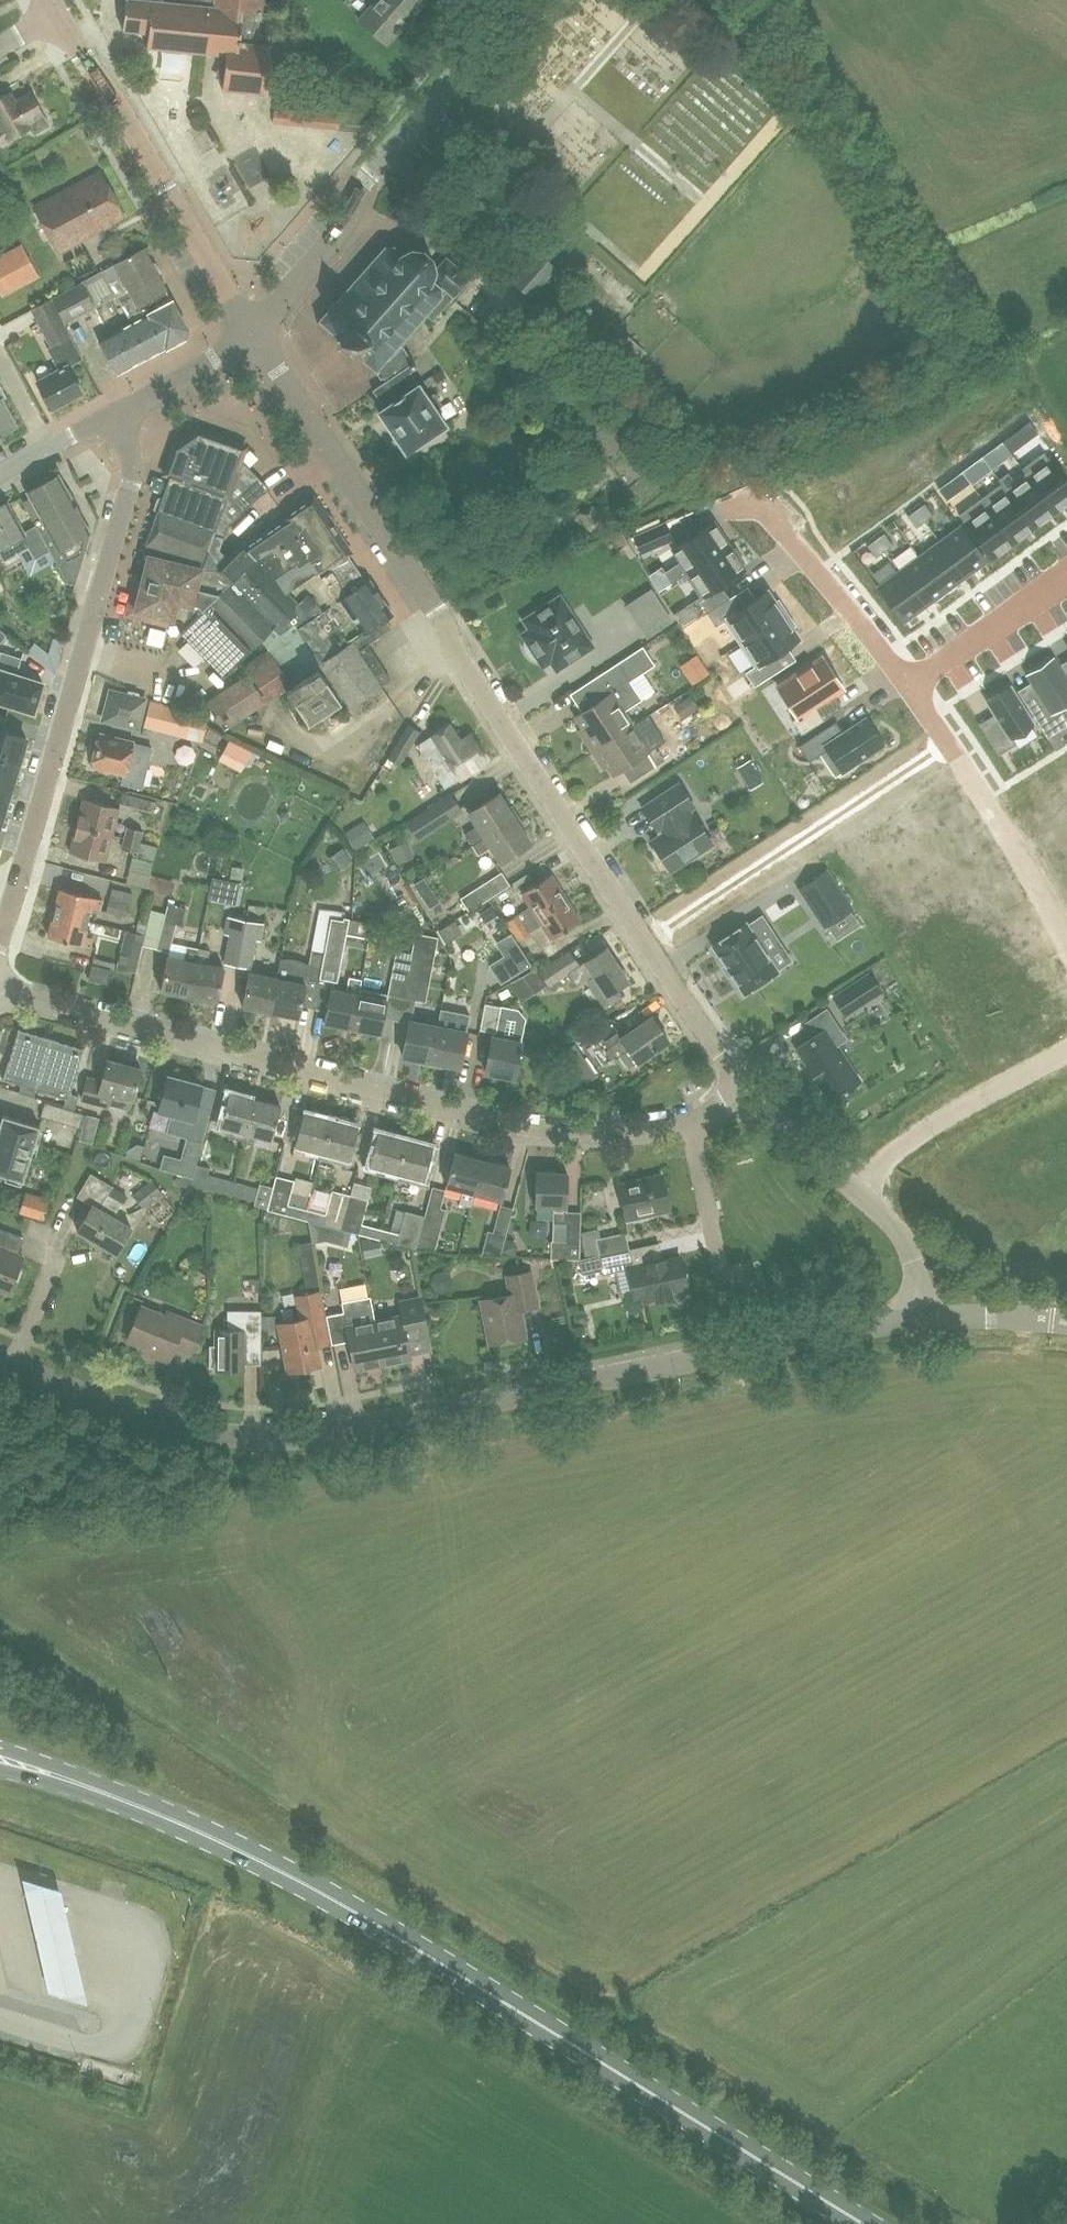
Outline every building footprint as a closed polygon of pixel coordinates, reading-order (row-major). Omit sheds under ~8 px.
[(122,29),(147,32),(146,45),(225,55),(222,89),(264,94),(269,45),(256,44),(261,0),(125,0),(122,29)] [(359,19),(386,43),(420,3),(417,0),(376,0),(359,19)] [(48,125),(30,94),(10,105),(4,95),(0,97),(0,126),(1,128),(0,128),(0,141),(6,137),(8,140),(29,128),(33,134),(48,125)] [(349,109),(281,112),(282,132),(350,129),(349,109)] [(35,206),(58,250),(123,215),(98,172),(35,206)] [(586,233),(572,220),(541,254),(536,250),(509,280),(529,296),(530,298),(557,268),(556,267),(565,257),(586,233)] [(331,331),(373,367),(371,369),(373,372),(375,369),(399,344),(425,314),(432,320),(468,277),(444,257),(435,269),(432,258),(421,249),(411,248),(401,253),(393,246),(394,244),(392,244),(391,246),(385,247),(385,245),(382,245),(383,247),(374,258),(371,255),(369,257),(372,259),(365,268),(363,267),(361,269),(362,271),(355,279),(352,276),(350,279),(352,281),(344,291),(342,289),(340,291),(343,293),(335,302),(332,299),(330,302),(332,304),(321,317),(318,315),(316,317),(319,319),(317,322),(319,324),(322,321),(332,330),(331,331)] [(2,294),(37,275),(21,246),(0,257),(0,291),(2,294)] [(191,337),(173,303),(174,302),(162,279),(160,280),(144,250),(102,272),(131,326),(122,330),(117,320),(86,337),(108,379),(161,351),(162,353),(191,337)] [(50,298),(51,298),(64,323),(95,307),(82,281),(50,298)] [(82,358),(69,335),(70,334),(64,323),(51,298),(30,308),(49,345),(46,347),(58,369),(36,380),(51,407),(80,392),(66,366),(82,358)] [(416,367),(410,357),(402,347),(399,344),(375,369),(381,374),(385,380),(372,389),(383,406),(377,410),(393,433),(390,439),(396,448),(403,448),(405,452),(445,424),(435,409),(442,404),(433,392),(426,397),(409,372),(416,367)] [(16,426),(1,398),(4,397),(0,390),(0,434),(16,426)] [(153,509),(157,510),(145,544),(152,547),(151,550),(204,563),(195,599),(197,600),(204,607),(230,581),(217,567),(227,558),(218,548),(222,537),(229,523),(258,497),(267,490),(238,460),(243,447),(198,431),(175,446),(166,472),(173,474),(164,499),(157,497),(153,509)] [(1022,467),(1055,510),(1066,501),(1066,483),(1044,451),(1022,467)] [(630,478),(647,485),(653,470),(636,463),(630,478)] [(1008,471),(999,478),(1034,526),(1055,510),(1022,467),(1025,471),(1014,479),(1008,471)] [(58,474),(26,491),(32,504),(25,507),(66,581),(74,584),(76,576),(73,575),(74,570),(76,566),(78,567),(88,532),(89,532),(58,474)] [(982,496),(981,497),(1014,541),(1034,526),(999,478),(998,478),(1004,487),(985,500),(982,496)] [(293,629),(361,583),(355,573),(357,571),(346,555),(350,552),(313,496),(281,517),(286,523),(280,527),(278,524),(263,533),(265,537),(248,549),(242,543),(227,558),(217,567),(230,581),(204,607),(185,625),(179,631),(223,676),(261,638),(272,628),(279,637),(293,629)] [(981,497),(959,513),(991,557),(1014,541),(981,497)] [(29,546),(6,503),(0,506),(0,555),(3,560),(29,546)] [(923,503),(916,509),(925,521),(932,516),(923,503)] [(916,509),(909,514),(918,526),(925,521),(916,509)] [(245,531),(258,522),(251,511),(237,519),(245,531)] [(681,560),(664,571),(672,582),(685,574),(729,545),(713,521),(672,547),(681,560)] [(960,524),(939,540),(965,576),(987,560),(960,524)] [(883,533),(876,538),(885,551),(892,546),(883,533)] [(876,538),(868,544),(878,556),(885,551),(876,538)] [(939,540),(919,555),(945,591),(965,576),(939,540)] [(729,545),(685,574),(699,596),(694,600),(704,614),(706,612),(729,597),(721,584),(744,568),(741,564),(745,561),(735,547),(732,549),(729,545)] [(197,600),(195,599),(204,563),(151,550),(144,574),(137,572),(127,612),(167,624),(168,618),(181,622),(185,625),(204,607),(197,600)] [(919,555),(898,570),(925,606),(945,591),(919,555)] [(898,570),(877,585),(904,621),(925,606),(898,570)] [(368,579),(361,583),(293,629),(279,637),(272,628),(261,638),(267,648),(241,666),(246,674),(205,701),(223,730),(266,702),(266,703),(285,690),(307,723),(343,699),(348,706),(389,678),(366,643),(391,627),(385,618),(392,613),(368,579)] [(651,589),(626,605),(647,636),(671,620),(651,589)] [(729,597),(706,612),(715,626),(724,620),(739,643),(787,611),(779,599),(775,601),(768,590),(744,606),(735,593),(729,597)] [(557,668),(592,645),(560,597),(525,619),(530,627),(524,631),(529,638),(525,641),(525,646),(526,650),(529,654),(533,658),(537,660),(541,657),(546,664),(552,660),(557,668)] [(787,611),(739,643),(754,665),(745,671),(754,686),(784,666),(775,653),(799,638),(792,627),(795,624),(787,611)] [(128,616),(124,632),(141,636),(145,620),(128,616)] [(153,623),(151,640),(168,642),(170,625),(153,623)] [(623,711),(640,699),(629,682),(655,665),(643,646),(584,685),(596,702),(574,716),(582,728),(577,731),(591,751),(632,724),(623,711)] [(0,650),(0,652),(0,701),(34,712),(43,682),(16,674),(21,657),(0,650)] [(822,657),(778,686),(798,716),(792,720),(801,734),(823,719),(815,706),(843,688),(822,657)] [(1021,696),(1047,737),(1066,725),(1066,719),(1059,706),(1066,701),(1066,683),(1051,659),(1029,673),(1037,686),(1021,696)] [(995,712),(979,723),(998,754),(1016,743),(1012,736),(1033,722),(1009,685),(987,699),(995,712)] [(110,691),(103,719),(125,725),(138,729),(146,701),(138,699),(139,694),(129,691),(127,696),(110,691)] [(688,715),(703,706),(697,696),(682,705),(688,715)] [(188,711),(149,701),(143,726),(181,736),(188,711)] [(846,713),(801,742),(814,762),(830,752),(842,770),(884,742),(866,715),(854,724),(846,713)] [(421,732),(407,724),(386,758),(399,766),(421,732)] [(444,787),(486,760),(470,734),(458,742),(447,724),(416,743),(444,787)] [(648,750),(632,724),(591,751),(602,768),(605,765),(611,774),(628,763),(634,765),(640,775),(663,760),(654,746),(648,750)] [(19,760),(26,736),(0,728),(0,754),(19,760)] [(92,749),(90,757),(93,760),(92,764),(106,767),(105,770),(124,775),(126,767),(138,770),(144,747),(99,735),(96,748),(92,749)] [(223,755),(247,770),(260,750),(235,735),(223,755)] [(12,782),(19,760),(0,754),(0,779),(12,782)] [(744,764),(755,785),(767,778),(755,757),(744,764)] [(5,805),(12,782),(0,779),(0,804),(5,805)] [(660,835),(651,841),(670,870),(712,843),(693,814),(692,814),(685,804),(690,800),(679,783),(642,807),(660,835)] [(451,793),(418,814),(406,822),(415,836),(460,808),(451,793)] [(467,811),(476,826),(464,834),(470,843),(512,816),(497,793),(467,811)] [(83,799),(76,825),(111,834),(118,808),(83,799)] [(529,843),(512,816),(470,843),(478,856),(490,848),(499,862),(529,843)] [(346,832),(357,850),(376,839),(365,821),(346,832)] [(76,825),(69,851),(104,861),(111,834),(76,825)] [(127,826),(124,838),(140,842),(143,831),(127,826)] [(124,838),(121,849),(137,853),(140,842),(124,838)] [(336,851),(346,866),(357,859),(348,844),(336,851)] [(851,908),(826,870),(800,888),(825,925),(851,908)] [(460,898),(468,911),(510,885),(501,872),(460,898)] [(521,892),(530,906),(503,924),(498,916),(488,923),(498,939),(509,932),(564,896),(550,873),(521,892)] [(60,889),(54,912),(87,921),(91,907),(99,909),(101,899),(60,889)] [(111,889),(106,911),(124,916),(127,906),(130,906),(133,893),(114,889),(113,889),(111,889)] [(513,892),(499,898),(506,913),(520,906),(513,892)] [(579,919),(564,896),(509,932),(514,941),(541,925),(550,938),(579,919)] [(377,902),(376,937),(407,938),(408,903),(377,902)] [(167,903),(156,949),(169,952),(176,925),(180,926),(185,908),(167,903)] [(270,1012),(298,1017),(304,984),(305,984),(306,979),(318,981),(332,910),(319,908),(308,965),(280,960),(276,977),(277,977),(270,1012)] [(337,955),(341,935),(345,913),(332,910),(318,981),(330,984),(336,955),(337,955)] [(84,934),(87,921),(54,912),(48,936),(89,947),(92,936),(84,934)] [(777,971),(755,936),(769,926),(762,915),(747,925),(746,923),(713,945),(744,993),(777,971)] [(236,965),(245,919),(226,916),(223,933),(229,935),(223,963),(236,965)] [(264,923),(245,919),(236,965),(251,968),(257,940),(260,941),(264,923)] [(415,933),(410,953),(401,999),(415,1001),(418,987),(428,988),(438,937),(415,933)] [(488,969),(498,986),(528,968),(511,939),(496,948),(503,959),(488,969)] [(93,961),(123,969),(128,949),(98,941),(93,961)] [(188,995),(197,948),(186,945),(183,959),(167,956),(161,990),(188,995)] [(605,947),(579,964),(569,949),(538,969),(537,968),(533,969),(510,983),(523,1002),(546,985),(547,986),(568,974),(574,984),(585,977),(604,1006),(619,995),(615,989),(627,981),(605,947)] [(216,1001),(223,967),(207,964),(210,950),(197,948),(188,995),(200,998),(199,1002),(214,1005),(215,1001),(216,1001)] [(401,999),(410,953),(396,951),(386,996),(401,999)] [(106,984),(110,969),(91,964),(87,979),(106,984)] [(277,977),(276,977),(249,972),(242,1006),(270,1012),(277,977)] [(353,1028),(359,994),(362,979),(348,977),(346,992),(330,989),(323,1023),(353,1028)] [(845,1013),(867,999),(856,982),(834,997),(845,1013)] [(378,1033),(385,999),(359,994),(353,1028),(378,1033)] [(523,1019),(516,1010),(484,1003),(479,1030),(492,1033),(484,1072),(512,1077),(519,1043),(518,1042),(523,1019)] [(650,1016),(621,1036),(612,1021),(593,1035),(601,1048),(605,1045),(606,1047),(614,1059),(626,1050),(635,1063),(667,1040),(650,1016)] [(430,1061),(437,1026),(409,1021),(402,1056),(430,1061)] [(860,1080),(836,1044),(842,1040),(831,1025),(812,1037),(812,1036),(809,1038),(810,1039),(796,1048),(808,1065),(807,1066),(818,1084),(820,1083),(830,1099),(843,1090),(844,1091),(847,1089),(847,1088),(860,1080)] [(465,1032),(437,1026),(430,1061),(458,1067),(465,1032)] [(34,1088),(50,1038),(17,1028),(1,1078),(2,1078),(19,1084),(17,1091),(32,1096),(34,1088)] [(82,1048),(50,1038),(34,1088),(66,1098),(63,1106),(72,1109),(77,1094),(69,1091),(82,1048)] [(572,1042),(561,1049),(584,1083),(591,1078),(585,1066),(588,1064),(572,1042)] [(106,1106),(107,1104),(125,1109),(129,1107),(139,1068),(106,1059),(101,1080),(86,1076),(80,1099),(106,1106)] [(201,1141),(207,1116),(193,1112),(200,1085),(167,1075),(157,1109),(170,1113),(165,1131),(201,1141)] [(245,1133),(254,1099),(228,1092),(220,1126),(245,1133)] [(280,1106),(254,1099),(245,1133),(243,1142),(253,1144),(256,1135),(271,1139),(280,1106)] [(40,1116),(79,1128),(84,1113),(44,1102),(40,1116)] [(321,1152),(330,1119),(303,1112),(294,1145),(321,1152)] [(38,1127),(2,1115),(0,1120),(0,1174),(21,1181),(38,1127)] [(357,1126),(330,1119),(321,1152),(348,1159),(357,1126)] [(397,1173),(406,1139),(379,1132),(370,1165),(397,1173)] [(434,1147),(406,1139),(397,1173),(425,1180),(434,1147)] [(469,1206),(482,1160),(455,1152),(446,1186),(463,1191),(460,1203),(469,1206)] [(510,1167),(482,1160),(469,1206),(471,1206),(474,1194),(501,1201),(510,1167)] [(203,1191),(204,1187),(208,1174),(210,1168),(196,1164),(190,1188),(203,1191)] [(566,1211),(566,1207),(567,1172),(536,1172),(535,1206),(553,1207),(553,1223),(564,1224),(563,1240),(551,1240),(550,1259),(578,1260),(579,1260),(579,1259),(580,1212),(566,1211)] [(114,1253),(130,1226),(113,1216),(121,1202),(106,1194),(111,1186),(90,1173),(77,1197),(91,1205),(76,1231),(114,1253)] [(229,1194),(233,1181),(208,1174),(204,1187),(229,1194)] [(285,1215),(292,1189),(294,1180),(275,1175),(272,1187),(267,1209),(266,1210),(285,1215)] [(626,1220),(669,1210),(661,1175),(618,1185),(626,1220)] [(144,1207),(161,1194),(167,1190),(161,1182),(157,1186),(152,1179),(132,1195),(142,1208),(144,1207)] [(255,1201),(258,1188),(233,1181),(229,1194),(255,1201)] [(267,1209),(272,1187),(259,1183),(258,1188),(255,1201),(254,1205),(267,1209)] [(432,1187),(424,1216),(416,1247),(433,1252),(446,1210),(440,1208),(444,1190),(432,1187)] [(303,1219),(307,1204),(309,1194),(292,1189),(285,1215),(303,1219)] [(340,1229),(349,1195),(332,1190),(326,1210),(307,1204),(303,1219),(322,1224),(340,1229)] [(368,1200),(349,1195),(340,1229),(358,1233),(361,1224),(368,1200)] [(26,1196),(25,1215),(50,1216),(51,1197),(26,1196)] [(500,1256),(501,1252),(513,1208),(499,1205),(493,1232),(488,1230),(481,1254),(500,1256)] [(397,1243),(405,1211),(396,1209),(390,1231),(382,1229),(379,1239),(397,1243)] [(416,1247),(424,1216),(406,1211),(405,1211),(397,1243),(415,1249),(416,1247)] [(379,1239),(382,1229),(361,1224),(358,1233),(379,1239)] [(21,1257),(0,1248),(7,1232),(0,1229),(0,1290),(7,1293),(21,1257)] [(598,1255),(598,1257),(651,1245),(650,1244),(628,1249),(625,1232),(596,1239),(599,1255),(598,1255)] [(687,1273),(683,1274),(679,1257),(654,1263),(651,1245),(598,1257),(603,1274),(628,1269),(631,1279),(628,1279),(633,1298),(642,1296),(645,1306),(646,1305),(644,1299),(654,1296),(656,1303),(672,1299),(670,1293),(685,1289),(687,1296),(688,1296),(686,1287),(690,1286),(687,1273)] [(519,1310),(536,1307),(529,1272),(506,1276),(509,1294),(480,1300),(489,1343),(524,1336),(519,1310)] [(329,1338),(325,1315),(321,1292),(298,1296),(302,1318),(277,1323),(286,1371),(319,1364),(314,1341),(329,1338)] [(382,1364),(369,1296),(341,1302),(343,1312),(325,1315),(329,1338),(331,1345),(348,1341),(354,1370),(382,1364)] [(421,1297),(413,1299),(398,1302),(401,1315),(374,1320),(370,1296),(369,1296),(382,1364),(410,1359),(406,1341),(429,1337),(421,1297)] [(190,1354),(201,1326),(165,1311),(163,1316),(140,1306),(126,1339),(153,1350),(152,1354),(168,1361),(174,1347),(190,1354)] [(244,1348),(261,1348),(261,1311),(226,1311),(226,1329),(215,1329),(215,1345),(208,1345),(209,1367),(213,1367),(214,1372),(244,1371),(244,1348)] [(19,1875),(45,1988),(84,2000),(58,1888),(19,1875)]
